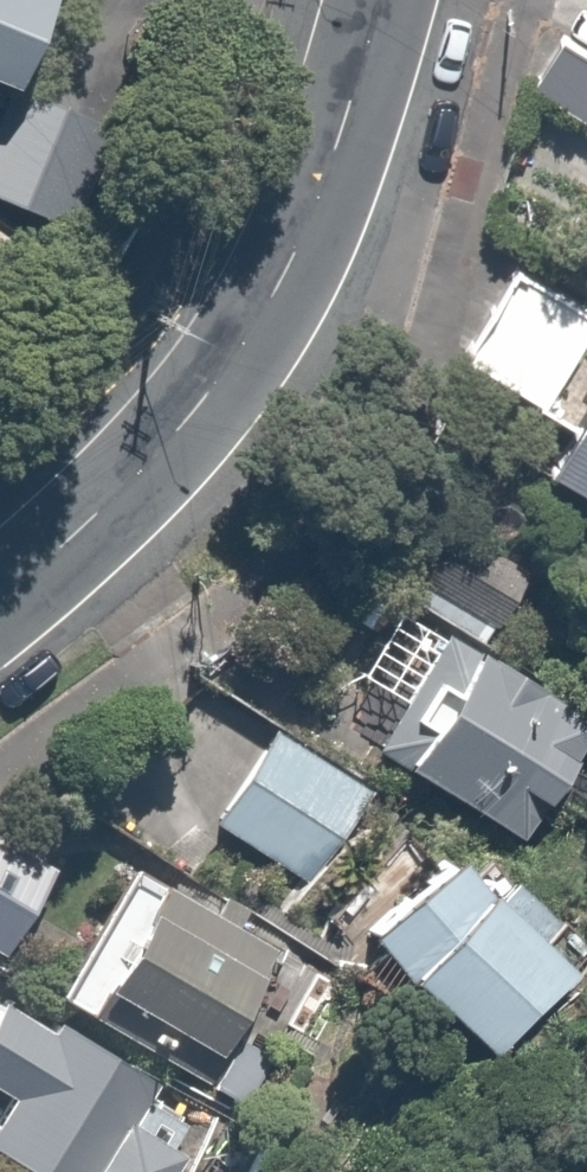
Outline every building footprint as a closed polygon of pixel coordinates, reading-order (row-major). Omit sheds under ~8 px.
[(25,214),(117,0),(0,0),(0,204),(25,214)] [(536,80),(586,111),(586,55),(542,31),(536,80)] [(468,351),(550,403),(586,343),(586,310),(520,270),(468,351)] [(545,462),(586,482),(586,395),(545,462)] [(432,517),(394,588),(483,644),(534,574),(432,517)] [(360,753),(530,840),(586,744),(586,702),(434,629),(360,753)] [(372,793),(273,731),(213,827),(318,879),(372,793)] [(345,929),(504,1064),(586,978),(586,941),(571,926),(401,830),(345,929)] [(118,868),(47,990),(247,1107),(281,1059),(233,1029),(282,951),(118,868)] [(9,891),(0,885),(0,905),(9,891)] [(16,1171),(162,1171),(193,1121),(150,1094),(158,1082),(36,1017),(28,1027),(0,1008),(0,1160),(16,1171)]
